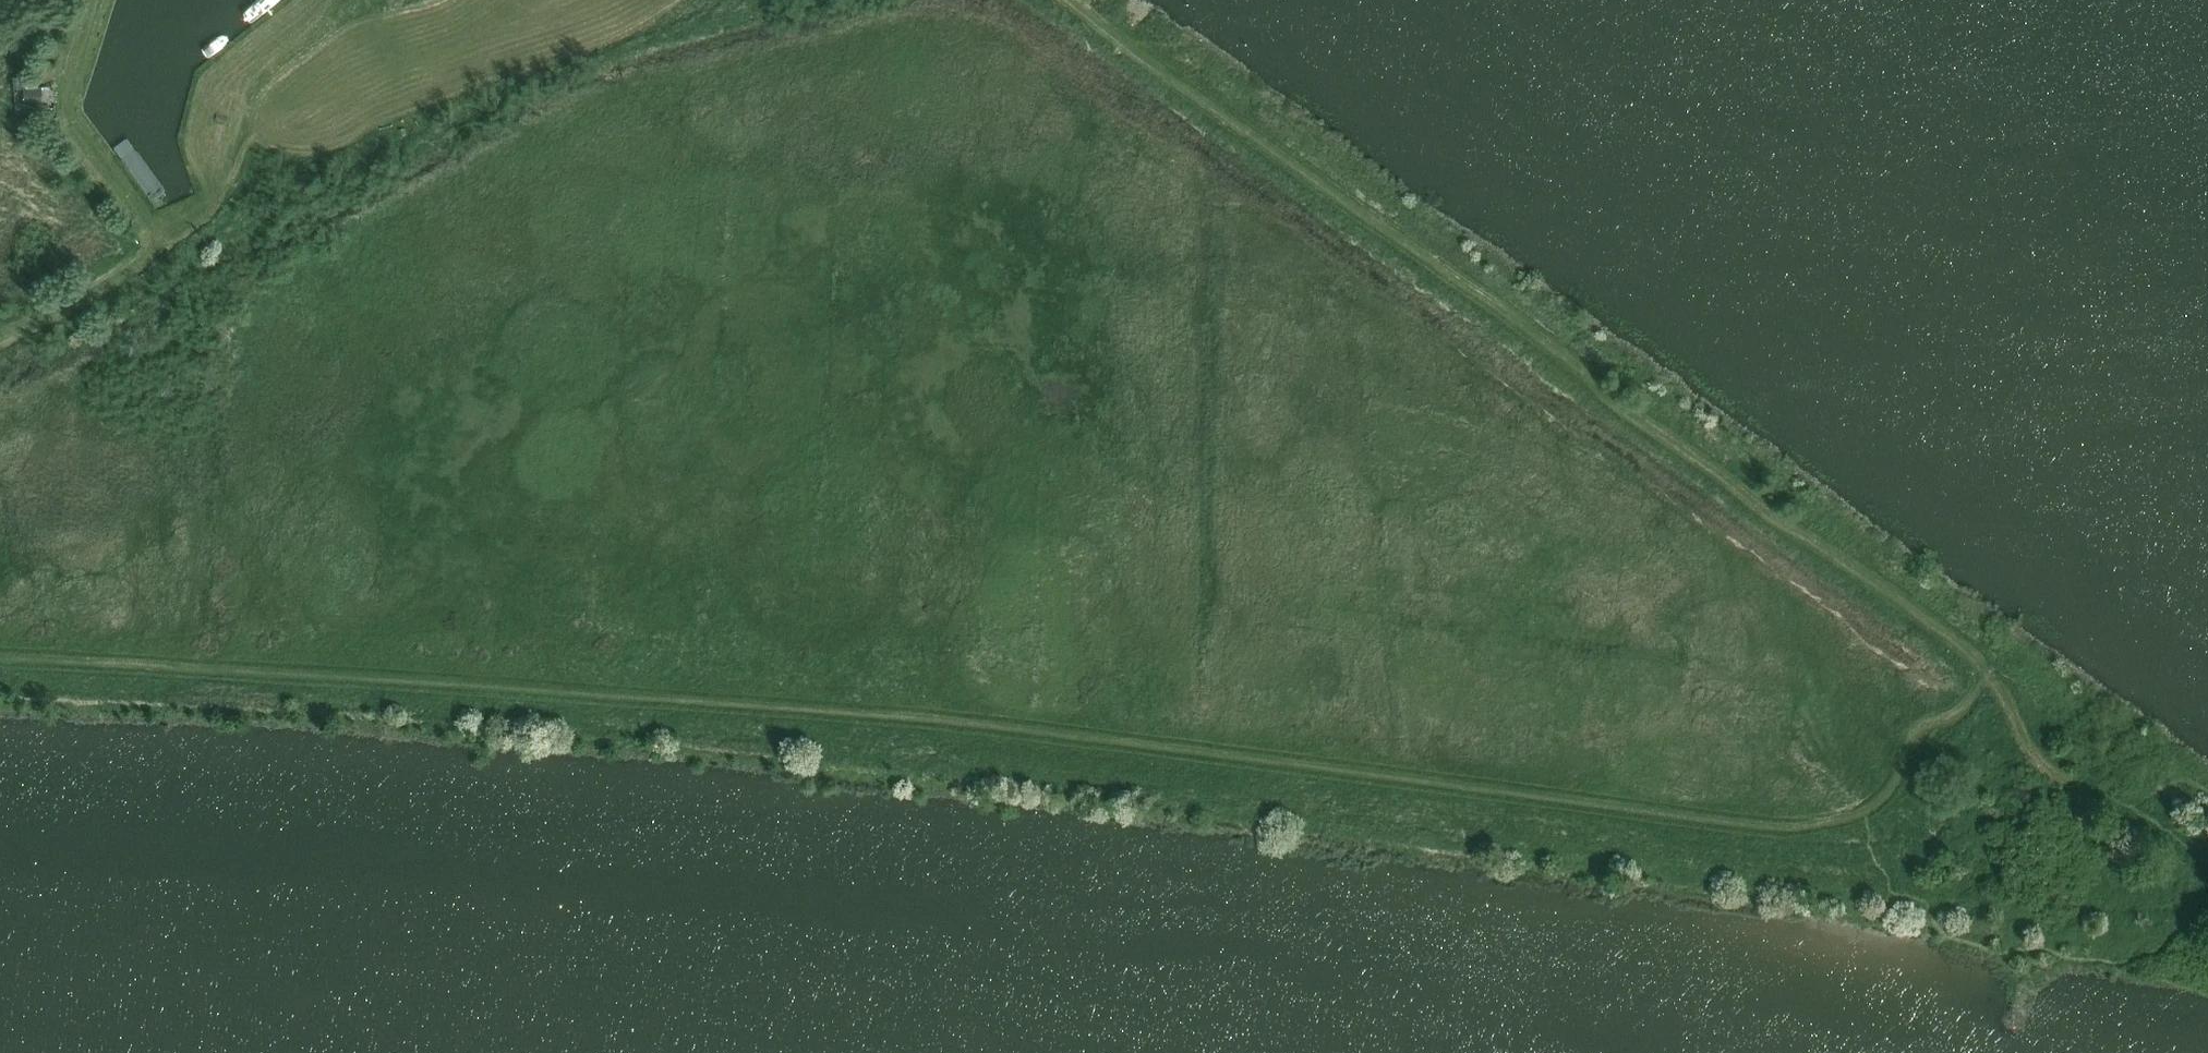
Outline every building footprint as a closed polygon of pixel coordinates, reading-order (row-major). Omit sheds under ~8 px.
[(43,87),(24,88),(25,106),(44,105),(43,87)]
